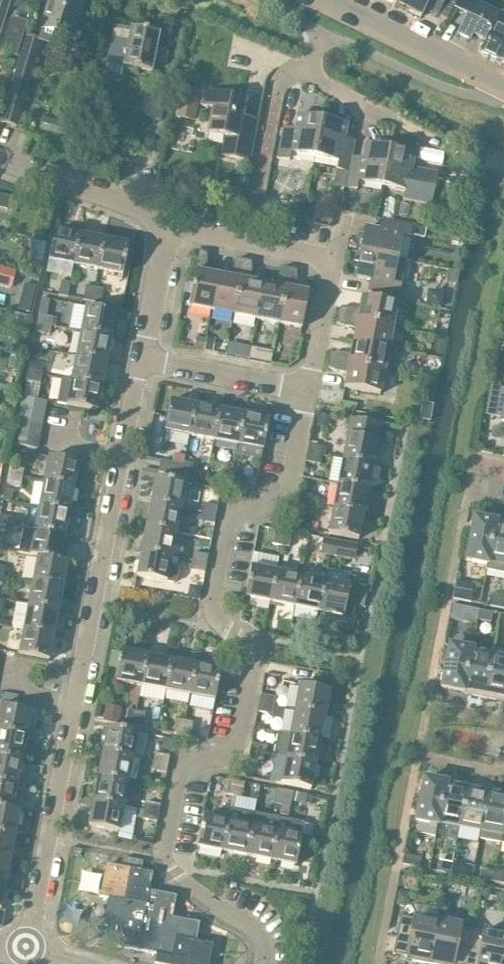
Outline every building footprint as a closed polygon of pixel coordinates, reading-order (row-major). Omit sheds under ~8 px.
[(11,0),(0,0),(0,34),(11,0)] [(83,0),(51,0),(39,39),(38,40),(41,41),(65,48),(71,28),(73,29),(83,0)] [(393,5),(420,18),(425,12),(435,17),(443,0),(396,0),(393,5)] [(503,47),(503,17),(500,15),(493,28),(467,15),(457,34),(469,40),(471,34),(486,41),(480,53),(497,61),(503,47)] [(129,29),(115,26),(105,75),(121,78),(123,67),(151,72),(153,61),(165,64),(167,53),(156,51),(159,34),(130,28),(129,29)] [(0,121),(0,123),(15,127),(18,120),(41,41),(38,40),(39,39),(26,35),(0,121)] [(180,90),(175,117),(192,120),(198,93),(180,90)] [(250,127),(239,125),(244,100),(203,92),(200,106),(211,108),(206,132),(223,135),(219,156),(245,161),(253,119),(252,119),(250,127)] [(150,93),(148,107),(161,110),(164,95),(150,93)] [(313,158),(320,123),(309,121),(310,118),(296,116),(293,131),(281,128),(276,158),(288,161),(289,153),(313,158)] [(64,124),(41,117),(38,129),(60,135),(64,124)] [(351,157),(354,142),(342,140),(345,125),(331,122),(331,125),(320,123),(313,158),(337,162),(335,170),(346,172),(343,188),(346,172),(347,172),(350,158),(351,157)] [(381,187),(388,152),(379,150),(379,148),(366,145),(363,160),(351,158),(351,157),(350,158),(347,172),(346,172),(343,188),(356,190),(357,183),(381,187)] [(388,152),(381,187),(404,191),(403,199),(430,204),(436,174),(410,169),(413,154),(399,152),(399,154),(388,152)] [(9,198),(0,195),(0,209),(6,210),(9,198)] [(301,221),(303,210),(294,208),(292,219),(301,221)] [(303,210),(301,221),(308,222),(310,211),(303,210)] [(362,253),(396,260),(401,236),(409,237),(411,225),(381,219),(379,231),(364,228),(361,242),(364,243),(362,253)] [(414,226),(412,236),(423,238),(425,228),(414,226)] [(73,266),(79,236),(54,231),(48,261),(73,266)] [(97,270),(103,240),(79,236),(73,266),(97,270)] [(103,240),(97,270),(122,275),(128,245),(103,240)] [(210,311),(217,276),(204,273),(206,262),(206,253),(198,252),(187,307),(210,311)] [(392,284),(396,260),(362,253),(360,264),(357,264),(355,277),(370,280),(367,292),(397,298),(400,286),(392,284)] [(233,315),(243,260),(236,259),(232,267),(230,278),(217,276),(210,311),(233,315)] [(255,320),(262,284),(249,282),(251,271),(251,262),(243,260),(233,315),(255,320)] [(278,324),(288,269),(281,267),(277,276),(275,287),(262,284),(255,320),(278,324)] [(10,289),(14,273),(0,269),(0,287),(10,289)] [(288,269),(278,324),(301,328),(307,293),(294,290),(296,279),(296,270),(288,269)] [(66,297),(69,282),(60,281),(57,295),(66,297)] [(91,302),(94,288),(85,286),(82,301),(91,302)] [(94,288),(91,302),(99,304),(102,289),(94,288)] [(426,296),(424,304),(439,307),(442,293),(434,291),(426,296)] [(337,316),(392,327),(396,304),(361,297),(358,311),(347,308),(338,309),(337,316)] [(79,331),(110,337),(115,312),(84,306),(79,331)] [(35,323),(50,326),(52,318),(37,315),(35,323)] [(388,349),(392,327),(337,316),(336,324),(344,327),(355,329),(352,342),(388,349)] [(48,335),(50,326),(35,323),(34,332),(48,335)] [(105,361),(110,337),(79,331),(74,355),(105,361)] [(203,350),(205,339),(197,338),(195,349),(203,350)] [(205,339),(203,350),(212,352),(214,341),(205,339)] [(383,371),(388,349),(352,342),(350,356),(339,353),(330,354),(328,361),(383,371)] [(227,345),(225,354),(232,355),(234,346),(227,345)] [(259,361),(260,352),(249,350),(248,359),(259,361)] [(101,386),(105,361),(74,355),(69,380),(101,386)] [(379,395),(383,371),(328,361),(327,368),(335,372),(346,374),(344,388),(379,395)] [(26,372),(41,375),(42,366),(28,363),(26,372)] [(39,384),(41,375),(26,372),(25,381),(39,384)] [(101,386),(69,380),(69,382),(60,380),(56,403),(66,405),(66,406),(96,412),(101,386)] [(19,409),(43,414),(45,402),(21,397),(19,409)] [(188,436),(193,406),(169,401),(163,431),(188,436)] [(212,440),(217,410),(193,406),(188,436),(212,440)] [(19,409),(17,421),(41,426),(43,414),(19,409)] [(236,445),(242,415),(217,410),(212,440),(236,445)] [(262,450),(268,420),(242,415),(236,445),(262,450)] [(377,441),(380,424),(350,418),(346,435),(377,441)] [(39,437),(41,426),(17,421),(15,433),(39,437)] [(36,449),(39,437),(15,433),(12,444),(36,449)] [(372,466),(377,441),(346,435),(342,460),(372,466)] [(306,454),(321,456),(323,448),(308,445),(306,454)] [(319,465),(321,456),(306,454),(305,462),(319,465)] [(73,489),(78,463),(48,457),(43,483),(73,489)] [(367,491),(372,466),(342,460),(337,485),(367,491)] [(180,477),(182,465),(160,461),(158,472),(180,477)] [(182,465),(180,477),(189,479),(191,467),(182,465)] [(6,476),(21,479),(23,470),(8,467),(6,476)] [(228,486),(231,471),(224,470),(221,484),(228,486)] [(231,471),(228,486),(238,488),(241,473),(231,471)] [(19,487),(21,479),(6,476),(5,484),(19,487)] [(150,503),(180,509),(185,484),(155,478),(150,503)] [(68,513),(73,489),(43,483),(38,507),(68,513)] [(362,515),(367,491),(337,485),(332,509),(362,515)] [(297,502),(311,505),(313,497),(299,494),(297,502)] [(309,514),(311,505),(297,502),(295,511),(309,514)] [(175,533),(180,509),(150,503),(145,527),(175,533)] [(215,516),(217,507),(202,504),(200,513),(215,516)] [(63,538),(68,513),(38,507),(33,532),(63,538)] [(358,540),(362,515),(332,509),(328,534),(358,540)] [(213,524),(215,516),(200,513),(199,521),(213,524)] [(12,528),(13,518),(0,516),(0,526),(12,528)] [(486,570),(495,523),(473,518),(465,560),(486,564),(485,570),(486,570)] [(503,526),(495,525),(496,523),(495,523),(486,570),(503,573),(503,522),(503,526)] [(12,528),(0,526),(0,533),(10,535),(12,528)] [(170,557),(175,533),(145,527),(140,551),(170,557)] [(280,546),(283,531),(274,530),(272,544),(280,546)] [(283,531),(280,546),(289,548),(291,533),(283,531)] [(59,561),(63,538),(33,532),(29,556),(67,563),(67,562),(59,561)] [(329,556),(332,541),(323,539),(320,554),(329,556)] [(332,541),(329,556),(337,557),(340,542),(332,541)] [(356,546),(340,542),(337,557),(354,560),(356,546)] [(169,566),(170,557),(140,551),(136,576),(173,584),(176,580),(177,572),(176,567),(169,566)] [(206,564),(207,556),(193,553),(191,561),(206,564)] [(62,588),(67,563),(29,556),(29,557),(36,558),(32,582),(62,588)] [(204,573),(206,564),(191,561),(189,570),(204,573)] [(269,602),(275,572),(250,567),(244,597),(269,602)] [(294,607),(299,577),(275,572),(269,602),(294,607)] [(319,612),(324,582),(299,577),(294,607),(319,612)] [(57,612),(62,588),(32,582),(27,606),(57,612)] [(324,582),(319,612),(343,616),(349,586),(324,582)] [(469,603),(471,593),(454,589),(452,599),(469,603)] [(500,608),(502,599),(489,596),(487,606),(500,608)] [(467,618),(468,608),(451,605),(449,615),(467,618)] [(52,637),(57,612),(27,606),(26,609),(15,607),(11,629),(52,637)] [(490,623),(492,613),(478,610),(476,620),(490,623)] [(48,661),(52,637),(11,629),(10,632),(22,634),(18,655),(48,661)] [(462,692),(470,650),(448,646),(440,688),(462,692)] [(483,698),(493,649),(492,648),(490,656),(471,653),(471,650),(470,650),(462,692),(471,693),(471,696),(483,698)] [(493,649),(483,698),(495,701),(496,698),(503,700),(503,651),(493,649)] [(140,686),(146,656),(121,651),(119,661),(118,660),(117,662),(119,663),(115,681),(140,686)] [(164,690),(170,660),(146,656),(140,686),(164,690)] [(189,695),(195,665),(170,660),(164,690),(189,695)] [(214,700),(220,670),(195,665),(189,695),(214,700)] [(324,716),(329,691),(298,685),(294,710),(324,716)] [(258,704),(273,706),(275,698),(260,695),(258,704)] [(271,715),(273,706),(258,704),(257,712),(271,715)] [(25,737),(30,712),(0,707),(0,733),(25,737)] [(118,722),(120,712),(105,710),(103,719),(118,722)] [(133,726),(135,711),(127,710),(124,725),(133,726)] [(319,740),(324,716),(294,710),(289,734),(319,740)] [(135,711),(133,726),(141,728),(144,713),(135,711)] [(181,735),(184,721),(176,719),(173,734),(181,735)] [(184,721),(181,735),(190,737),(193,723),(184,721)] [(102,752),(132,758),(137,733),(107,727),(102,752)] [(25,737),(0,733),(0,757),(20,761),(25,737)] [(314,765),(319,740),(289,734),(284,759),(314,765)] [(249,753),(263,756),(265,747),(251,744),(249,753)] [(127,782),(132,758),(102,752),(97,777),(127,782)] [(167,765),(169,756),(154,753),(152,762),(167,765)] [(262,764),(263,756),(249,753),(247,761),(262,764)] [(20,761),(0,757),(0,783),(16,785),(20,761)] [(310,790),(314,765),(284,759),(279,784),(310,790)] [(165,773),(167,765),(152,762),(151,770),(165,773)] [(122,807),(127,782),(97,777),(92,801),(122,807)] [(437,825),(445,783),(423,779),(415,821),(437,825)] [(232,796),(235,781),(226,780),(224,794),(232,796)] [(235,781),(232,796),(241,798),(243,783),(235,781)] [(16,785),(0,783),(0,808),(11,810),(16,785)] [(458,827),(466,785),(454,783),(453,785),(445,783),(437,825),(438,823),(458,827)] [(478,839),(487,791),(478,790),(479,787),(466,785),(458,827),(479,831),(477,839),(478,839)] [(281,805),(283,791),(275,789),(272,804),(281,805)] [(283,791),(281,805),(289,807),(292,792),(283,791)] [(503,819),(503,792),(496,791),(496,793),(487,791),(478,839),(499,843),(503,819)] [(118,832),(122,807),(92,801),(88,826),(118,832)] [(158,814),(159,805),(145,802),(143,811),(158,814)] [(11,810),(0,808),(0,834),(14,837),(19,812),(11,810)] [(221,852),(230,809),(229,808),(226,821),(202,817),(196,847),(221,852)] [(246,856),(254,813),(230,809),(221,852),(246,856)] [(156,822),(158,814),(143,811),(141,819),(156,822)] [(270,861),(278,818),(254,813),(246,856),(270,861)] [(278,818),(270,861),(295,866),(303,823),(278,818)] [(14,837),(0,834),(0,858),(9,860),(14,837)] [(419,868),(421,858),(403,855),(402,865),(419,868)] [(9,860),(0,858),(0,884),(5,885),(9,860)] [(450,874),(451,864),(438,862),(436,871),(450,874)] [(451,864),(450,874),(463,877),(465,867),(451,864)] [(98,897),(108,899),(103,926),(113,927),(113,928),(121,929),(118,946),(117,946),(117,947),(155,954),(153,963),(160,963),(208,963),(212,945),(194,942),(197,924),(170,919),(175,897),(165,895),(148,892),(151,875),(151,874),(115,867),(106,865),(101,892),(99,892),(98,897)] [(492,882),(495,866),(493,872),(480,870),(478,880),(492,882)] [(492,882),(503,884),(503,868),(495,866),(492,882)] [(436,921),(412,917),(412,919),(399,916),(392,954),(405,957),(404,960),(425,963),(428,963),(436,921)] [(471,928),(436,921),(428,963),(465,963),(471,928)] [(503,949),(503,934),(471,928),(465,963),(501,963),(503,949)]
